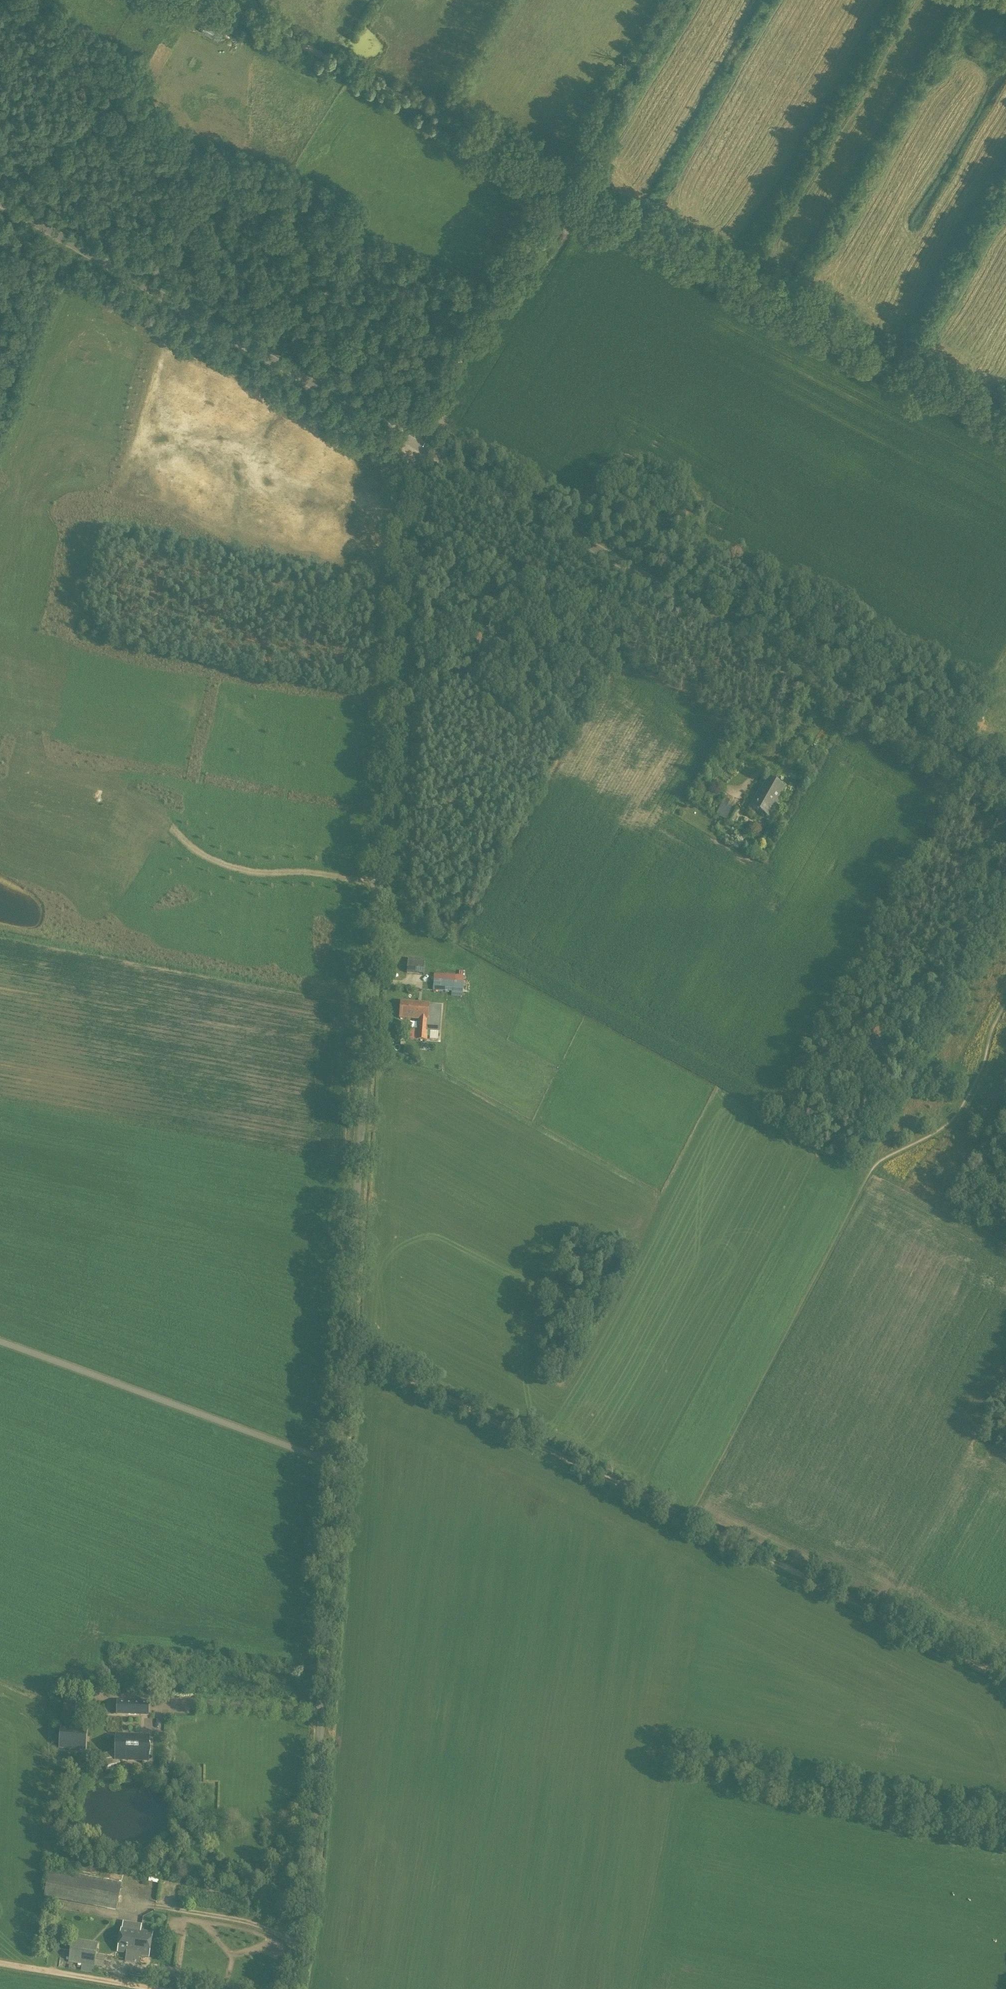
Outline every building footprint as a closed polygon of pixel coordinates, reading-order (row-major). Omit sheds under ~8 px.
[(206,24),(203,31),(219,40),(223,33),(206,24)] [(777,801),(784,788),(768,779),(761,792),(759,791),(750,807),(770,818),(779,802),(777,801)] [(725,823),(732,826),(739,812),(733,808),(725,823)] [(427,973),(427,959),(409,959),(409,973),(427,973)] [(462,992),(464,976),(434,974),(433,990),(462,992)] [(426,1041),(429,1005),(401,1003),(399,1019),(418,1020),(416,1040),(426,1041)] [(75,1703),(64,1701),(63,1711),(75,1712),(75,1703)] [(148,1715),(148,1702),(117,1701),(116,1714),(148,1715)] [(86,1749),(87,1726),(61,1724),(59,1747),(86,1749)] [(120,1763),(119,1761),(148,1762),(149,1736),(116,1735),(115,1751),(103,1755),(107,1767),(120,1763)] [(116,1912),(121,1884),(50,1870),(44,1898),(116,1912)] [(149,1957),(153,1934),(122,1929),(118,1952),(149,1957)] [(94,1967),(98,1944),(72,1939),(68,1963),(94,1967)]
